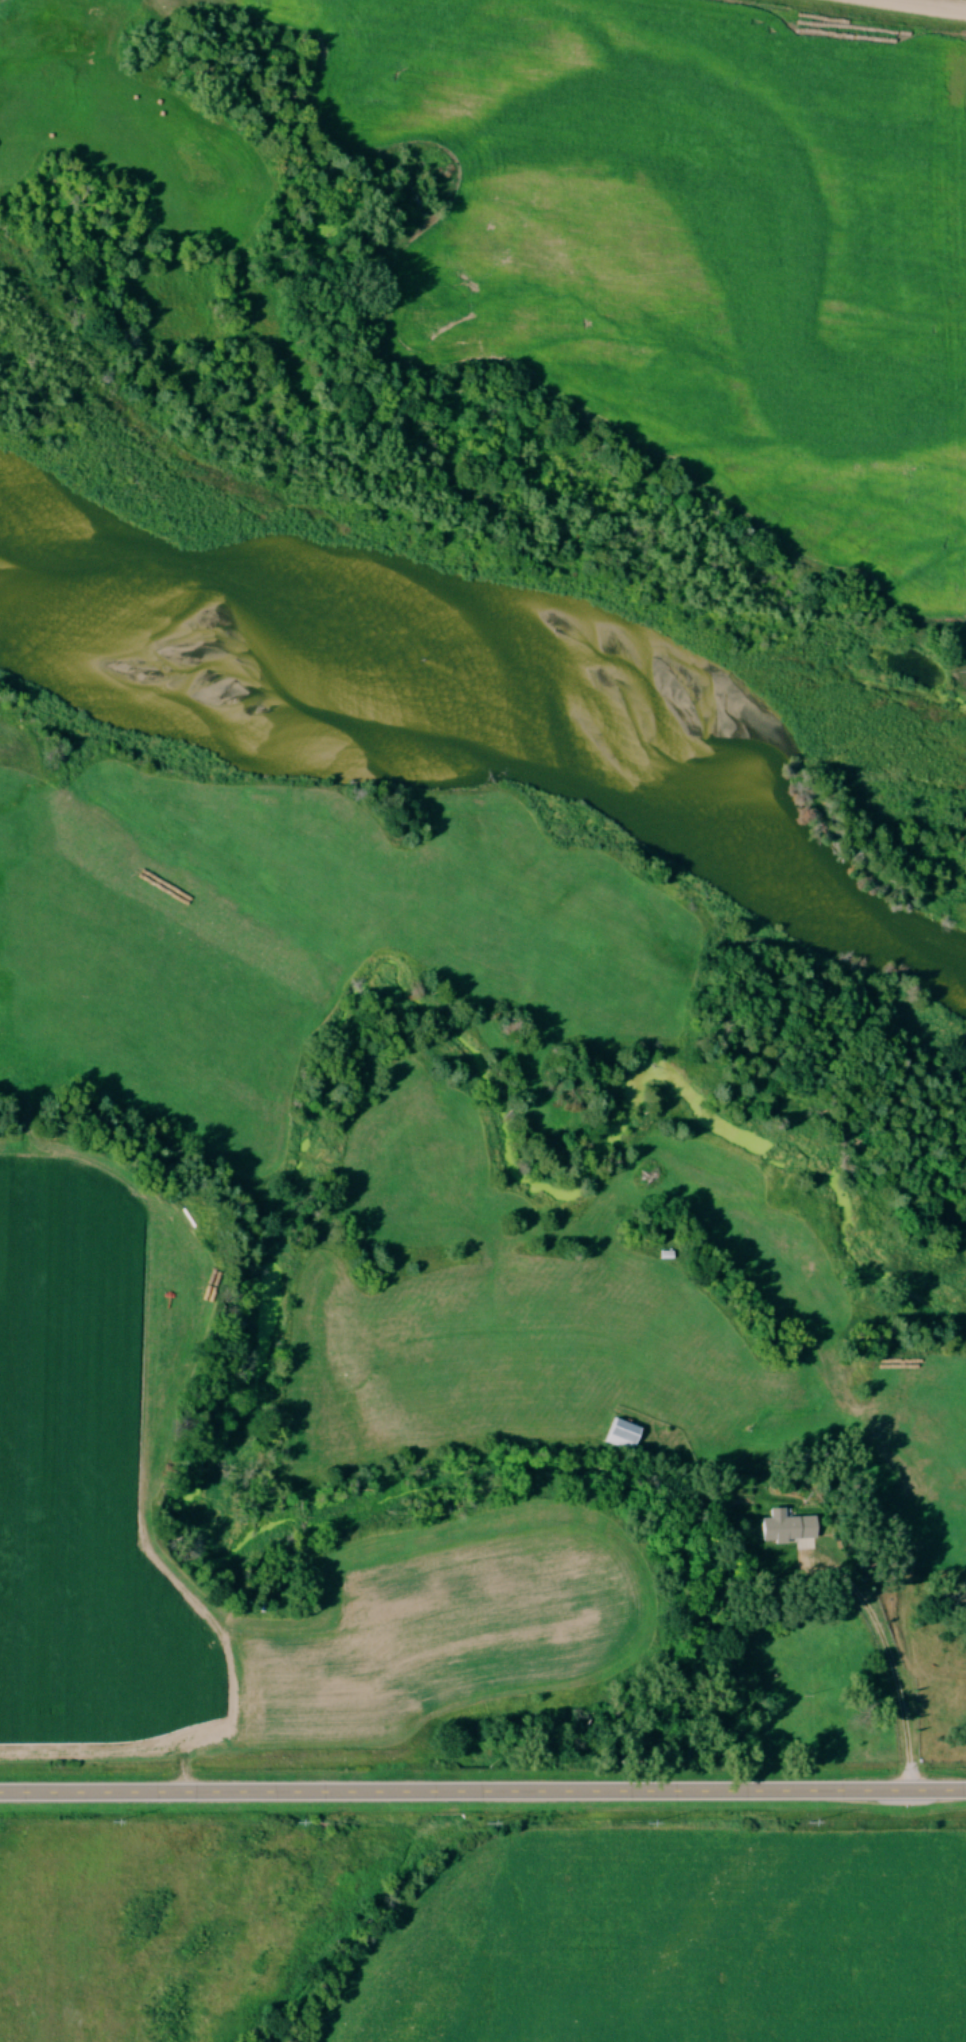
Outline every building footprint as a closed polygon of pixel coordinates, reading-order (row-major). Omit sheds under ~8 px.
[(640,1431),(613,1422),(604,1446),(631,1456),(640,1431)] [(770,1511),(770,1521),(762,1521),(762,1544),(816,1542),(815,1518),(786,1520),(786,1511),(770,1511)]
